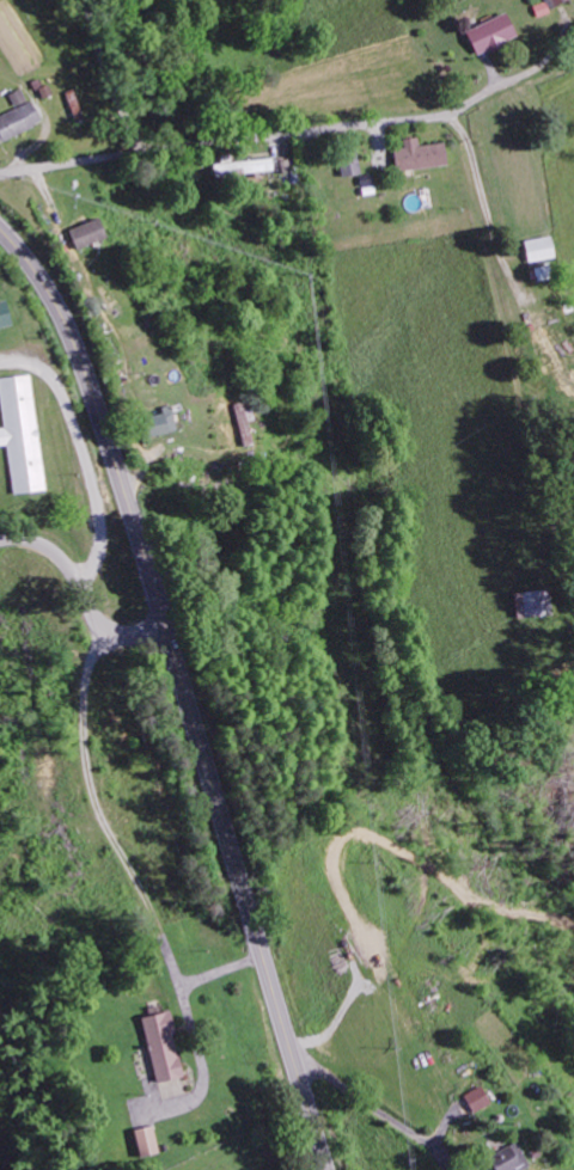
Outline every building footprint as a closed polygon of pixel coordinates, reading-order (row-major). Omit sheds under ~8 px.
[(543,2),(532,7),(534,14),(571,0),(542,0),(543,2)] [(466,29),(475,54),(516,39),(507,14),(466,29)] [(24,88),(9,94),(16,110),(0,117),(0,141),(39,125),(24,88)] [(417,145),(417,137),(402,139),(403,148),(392,149),(394,170),(445,167),(444,143),(417,145)] [(342,179),(361,173),(354,149),(335,154),(342,179)] [(272,159),(228,162),(227,156),(219,156),(220,164),(212,165),(213,177),(273,173),(272,159)] [(67,230),(76,250),(105,238),(97,218),(67,230)] [(552,258),(547,236),(521,242),(525,264),(552,258)] [(5,300),(0,302),(0,328),(11,325),(5,300)] [(32,374),(0,378),(0,402),(2,402),(5,427),(0,428),(0,446),(8,445),(13,493),(45,489),(32,374)] [(252,445),(250,405),(236,406),(238,445),(252,445)] [(146,437),(174,433),(170,406),(160,408),(161,415),(143,417),(146,437)] [(155,1082),(182,1076),(168,1011),(140,1016),(155,1082)] [(473,1113),(490,1102),(479,1085),(462,1095),(473,1113)] [(158,1152),(153,1125),(133,1129),(139,1156),(158,1152)] [(515,1141),(481,1158),(486,1169),(515,1169),(526,1165),(515,1141)]
